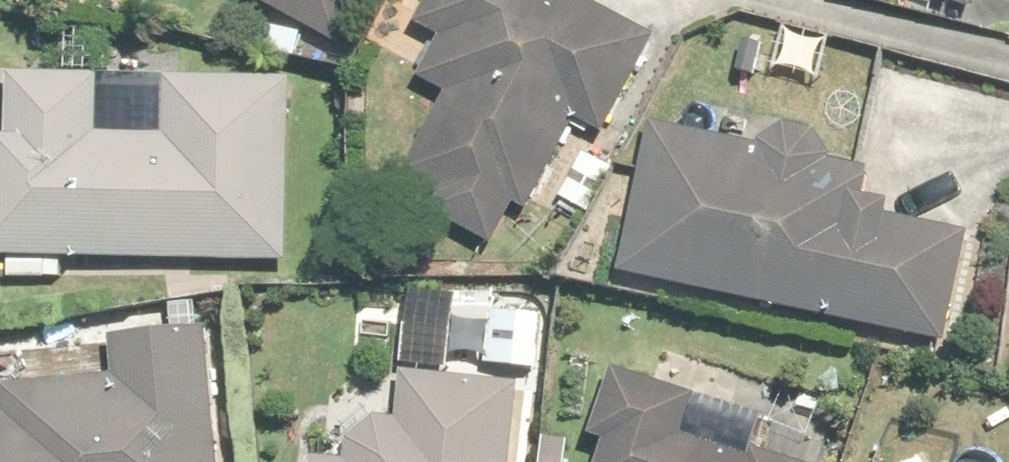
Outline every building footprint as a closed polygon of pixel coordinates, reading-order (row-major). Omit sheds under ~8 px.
[(342,43),(365,0),(261,0),(342,43)] [(658,35),(591,0),(430,0),(417,25),(443,39),(421,82),(451,98),(400,194),(509,251),(580,116),(608,131),(658,35)] [(968,16),(975,0),(928,0),(968,16)] [(172,80),(171,140),(99,139),(100,80),(14,78),(13,149),(0,149),(0,258),(290,264),(294,82),(172,80)] [(947,344),(971,236),(892,218),(896,203),(857,194),(861,175),(829,167),(829,162),(828,156),(826,151),(823,147),(819,142),(815,139),(810,136),(805,135),(800,134),(794,134),(789,135),(784,137),(779,140),(775,143),(771,148),(769,152),(768,154),(658,130),(627,273),(947,344)] [(541,317),(494,316),(492,369),(540,371),(541,317)] [(7,461),(222,461),(209,324),(115,333),(119,379),(0,390),(0,460),(6,459),(7,461)] [(682,438),(696,398),(626,375),(597,461),(752,461),(682,438)] [(408,378),(404,425),(367,421),(363,461),(512,461),(520,389),(408,378)]
